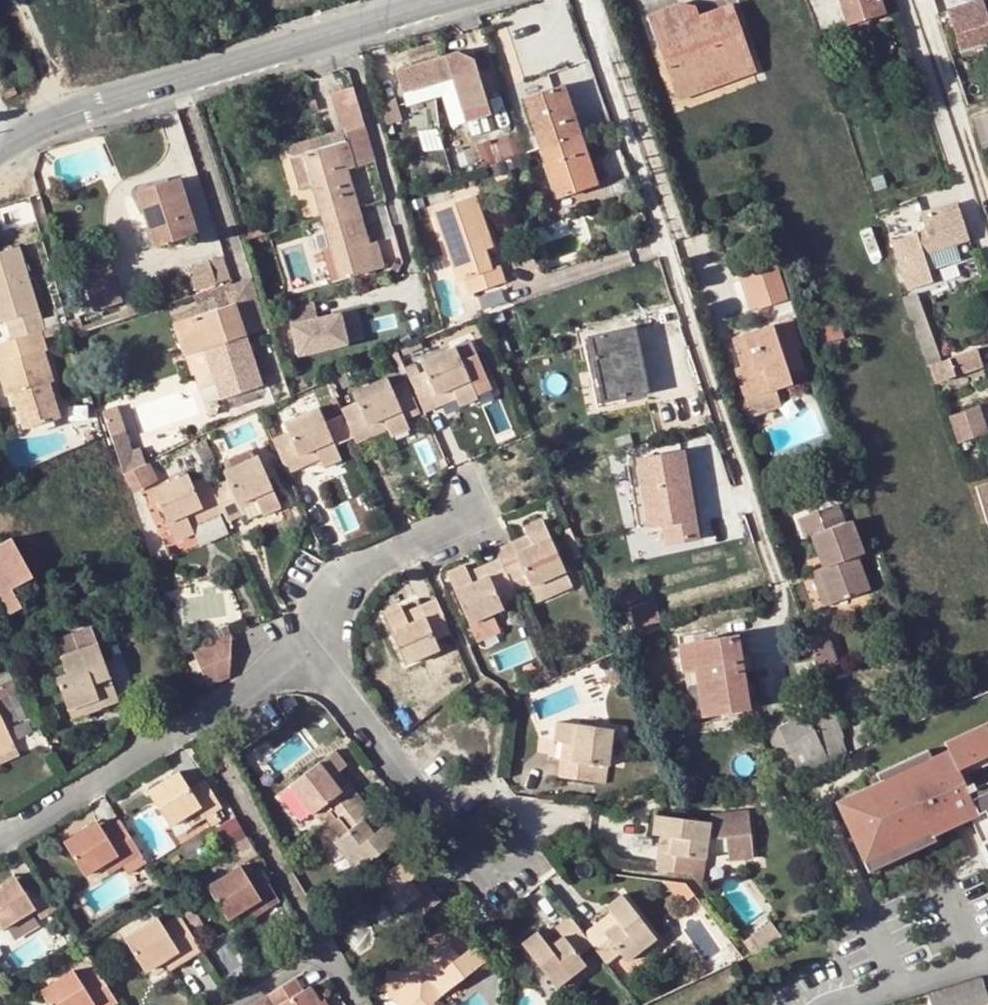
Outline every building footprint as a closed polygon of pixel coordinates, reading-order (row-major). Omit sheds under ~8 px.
[(883,13),(879,0),(838,0),(846,24),(883,13)] [(961,6),(963,14),(950,18),(960,49),(987,40),(987,0),(981,0),(961,6)] [(706,26),(702,16),(697,17),(684,23),(681,13),(679,5),(649,16),(675,90),(722,73),(706,26)] [(963,14),(961,6),(948,11),(950,18),(963,14)] [(684,23),(697,17),(694,8),(681,13),(684,23)] [(728,8),(702,16),(706,26),(722,73),(748,64),(728,8)] [(395,72),(402,95),(453,80),(467,127),(493,118),(477,65),(457,54),(395,72)] [(748,64),(722,73),(724,82),(751,72),(748,64)] [(724,82),(722,73),(675,90),(678,98),(724,82)] [(555,143),(579,135),(563,86),(526,99),(538,132),(533,133),(538,149),(555,143)] [(363,126),(352,88),(330,95),(342,133),(363,126)] [(538,132),(526,99),(522,100),(533,133),(538,132)] [(399,120),(393,105),(382,109),(387,124),(399,120)] [(972,120),(982,148),(987,146),(987,114),(972,120)] [(342,133),(299,147),(302,156),(309,154),(347,143),(353,168),(373,163),(363,126),(342,133)] [(488,162),(525,149),(520,135),(483,147),(488,162)] [(597,186),(579,135),(555,143),(538,149),(544,165),(549,164),(560,198),(597,186)] [(347,143),(309,154),(318,184),(310,186),(320,217),(322,216),(322,217),(357,208),(358,210),(347,170),(353,168),(347,143)] [(318,184),(309,154),(302,156),(310,186),(318,184)] [(555,199),(560,198),(549,164),(544,165),(555,199)] [(176,182),(145,192),(151,212),(144,213),(154,246),(193,233),(176,182)] [(151,212),(145,192),(138,194),(144,213),(151,212)] [(487,236),(474,195),(432,208),(455,280),(463,277),(467,292),(502,281),(497,266),(491,268),(481,239),(487,236)] [(922,233),(889,244),(905,292),(929,284),(926,277),(919,256),(954,245),(964,242),(952,206),(917,217),(922,233)] [(322,216),(320,217),(329,248),(321,250),(331,282),(383,267),(375,243),(368,244),(358,210),(357,208),(322,217),(322,216)] [(961,266),(954,245),(919,256),(926,277),(961,266)] [(30,327),(6,248),(0,250),(0,336),(26,328),(30,327)] [(774,252),(735,265),(748,304),(787,291),(774,252)] [(206,263),(215,289),(230,284),(222,258),(206,263)] [(119,303),(105,263),(79,272),(92,312),(119,303)] [(173,274),(182,300),(194,296),(215,289),(206,263),(173,274)] [(197,306),(200,316),(233,305),(243,336),(267,328),(250,277),(230,284),(194,296),(197,306)] [(273,298),(276,309),(286,307),(283,295),(273,298)] [(978,370),(973,352),(939,364),(916,296),(903,300),(931,385),(978,370)] [(312,300),(286,307),(300,358),(348,345),(340,314),(317,320),(312,300)] [(200,316),(174,325),(185,356),(204,349),(216,383),(221,398),(261,385),(243,336),(233,305),(200,316)] [(171,315),(174,325),(200,316),(197,306),(171,315)] [(782,353),(796,349),(800,347),(790,320),(733,339),(742,366),(745,374),(736,376),(744,400),(775,390),(791,384),(790,378),(782,353)] [(30,327),(26,328),(28,337),(48,331),(46,323),(30,327)] [(0,393),(9,424),(46,414),(37,381),(41,380),(28,337),(26,328),(0,336),(0,393)] [(647,394),(632,329),(589,337),(603,402),(647,394)] [(454,348),(459,361),(477,353),(472,340),(454,348)] [(409,379),(424,413),(439,407),(435,396),(451,390),(455,400),(459,407),(476,400),(475,396),(469,383),(459,361),(454,348),(420,363),(424,372),(409,379)] [(204,349),(185,356),(196,390),(216,383),(204,349)] [(803,373),(796,349),(782,353),(790,378),(803,373)] [(477,353),(459,361),(469,383),(487,375),(477,353)] [(745,374),(742,366),(734,369),(736,376),(745,374)] [(487,375),(469,383),(475,396),(492,389),(487,375)] [(356,403),(340,410),(355,445),(372,437),(368,427),(383,420),(388,430),(390,437),(408,430),(403,419),(420,412),(407,382),(390,389),(386,379),(352,392),(356,403)] [(439,407),(455,400),(451,390),(435,396),(439,407)] [(780,408),(775,390),(744,400),(750,418),(780,408)] [(104,410),(111,434),(126,429),(118,406),(104,410)] [(977,407),(947,417),(956,445),(987,435),(977,407)] [(289,433),(271,440),(286,475),(304,467),(300,457),(315,451),(320,461),(323,468),(340,460),(317,409),(285,423),(289,433)] [(372,437),(388,430),(383,420),(368,427),(372,437)] [(111,434),(123,472),(145,462),(140,447),(133,449),(126,429),(111,434)] [(197,449),(204,465),(215,460),(208,444),(197,449)] [(304,467),(307,474),(323,468),(320,461),(315,451),(300,457),(304,467)] [(227,472),(254,460),(251,452),(223,464),(227,472)] [(681,454),(638,461),(648,525),(665,524),(667,543),(696,537),(681,454)] [(222,513),(226,523),(243,515),(239,506),(254,498),(259,508),(263,517),(280,509),(257,458),(254,460),(227,472),(224,473),(227,482),(212,489),(222,513)] [(124,475),(133,493),(158,480),(150,461),(124,475)] [(648,525),(638,461),(627,463),(638,527),(648,525)] [(212,489),(207,479),(191,485),(187,476),(153,491),(176,543),(194,535),(191,527),(186,517),(202,510),(206,520),(222,513),(212,489)] [(987,525),(987,482),(976,486),(987,525)] [(259,508),(254,498),(239,506),(243,515),(247,524),(263,517),(259,508)] [(821,571),(815,573),(825,606),(864,593),(853,560),(858,557),(847,525),(842,526),(835,507),(798,520),(804,539),(810,538),(821,571)] [(186,517),(191,527),(206,520),(202,510),(186,517)] [(511,543),(495,551),(499,559),(507,577),(514,592),(530,585),(538,602),(571,588),(542,520),(523,528),(527,536),(531,547),(516,554),(511,543)] [(527,536),(511,543),(516,554),(531,547),(527,536)] [(10,539),(0,544),(0,609),(4,617),(21,607),(10,589),(31,576),(10,539)] [(498,600),(514,593),(514,592),(507,577),(499,559),(483,566),(488,576),(472,584),(467,573),(464,566),(447,573),(470,625),(493,615),(503,610),(498,600)] [(488,576),(483,566),(467,573),(472,584),(488,576)] [(825,606),(815,573),(806,576),(817,609),(825,606)] [(498,600),(503,610),(519,604),(514,593),(498,600)] [(450,635),(435,600),(419,607),(424,618),(408,625),(402,614),(400,607),(382,615),(405,667),(439,652),(435,642),(450,635)] [(660,621),(654,606),(631,613),(637,629),(660,621)] [(424,618),(419,607),(402,614),(408,625),(424,618)] [(493,615),(470,625),(478,642),(501,632),(493,615)] [(213,633),(217,643),(231,637),(227,627),(213,633)] [(53,641),(59,658),(96,644),(90,628),(53,641)] [(807,638),(818,671),(834,665),(823,632),(807,638)] [(678,637),(683,672),(696,670),(702,714),(746,706),(735,638),(691,644),(690,635),(678,637)] [(192,653),(208,691),(228,677),(231,637),(217,643),(192,653)] [(100,682),(108,679),(96,644),(59,658),(64,673),(55,677),(69,718),(117,701),(111,686),(103,690),(100,682)] [(617,669),(606,673),(612,687),(623,682),(617,669)] [(696,670),(683,672),(691,726),(703,723),(702,714),(696,670)] [(788,779),(847,752),(843,741),(830,705),(818,671),(804,677),(809,691),(797,695),(805,716),(767,734),(788,779)] [(9,687),(0,674),(0,692),(9,687)] [(111,686),(108,679),(100,682),(103,690),(111,686)] [(21,737),(37,731),(19,689),(3,696),(21,737)] [(944,743),(948,750),(931,758),(880,782),(836,802),(865,866),(932,835),(963,821),(960,814),(967,811),(982,843),(987,841),(987,722),(944,743)] [(553,743),(561,743),(572,745),(570,761),(559,759),(556,777),(595,783),(604,785),(607,767),(613,730),(555,724),(553,743)] [(10,750),(0,727),(0,754),(10,750)] [(847,752),(847,753),(873,741),(868,730),(843,741),(847,752)] [(572,745),(561,743),(559,759),(570,761),(572,745)] [(10,750),(0,754),(5,765),(15,760),(10,750)] [(876,774),(880,782),(931,758),(928,750),(876,774)] [(355,803),(359,799),(349,785),(340,792),(329,777),(337,771),(344,765),(333,751),(288,785),(311,815),(320,809),(330,822),(355,803)] [(340,792),(349,785),(337,771),(329,777),(340,792)] [(181,781),(176,785),(185,799),(190,796),(181,781)] [(185,799),(176,785),(149,801),(170,837),(187,826),(202,817),(208,828),(222,820),(207,791),(193,801),(190,796),(185,799)] [(370,812),(359,799),(355,803),(330,822),(341,836),(332,842),(354,871),(399,836),(387,822),(381,826),(372,833),(361,819),(370,812)] [(710,823),(707,839),(727,837),(729,861),(754,858),(749,808),(711,812),(710,823)] [(381,826),(370,812),(361,819),(372,833),(381,826)] [(692,876),(701,888),(704,867),(694,866),(695,857),(705,859),(707,839),(710,823),(654,816),(652,835),(660,836),(671,838),(669,854),(658,853),(655,870),(692,876)] [(202,817),(187,826),(193,837),(208,828),(202,817)] [(221,837),(232,857),(252,845),(240,825),(221,837)] [(143,860),(121,826),(103,838),(100,833),(87,843),(83,837),(64,850),(85,881),(104,871),(118,861),(124,872),(143,860)] [(87,843),(100,833),(97,828),(83,837),(87,843)] [(932,835),(865,866),(868,873),(936,842),(932,835)] [(671,838),(660,836),(658,853),(669,854),(671,838)] [(236,855),(248,876),(264,865),(252,845),(236,855)] [(110,881),(124,872),(118,861),(104,871),(110,881)] [(428,887),(417,873),(409,880),(419,893),(428,887)] [(230,932),(251,920),(248,914),(260,907),(268,922),(283,912),(261,877),(247,886),(242,878),(209,899),(230,932)] [(39,879),(21,891),(18,886),(3,896),(0,890),(0,933),(3,938),(36,915),(42,926),(61,915),(39,879)] [(3,896),(18,886),(16,882),(0,890),(3,896)] [(592,947),(606,964),(620,952),(626,961),(655,939),(621,895),(606,907),(610,912),(617,922),(603,933),(596,923),(583,935),(592,947)] [(248,914),(251,920),(256,929),(268,922),(260,907),(248,914)] [(610,912),(596,923),(603,933),(617,922),(610,912)] [(29,933),(42,926),(36,915),(3,938),(12,951),(32,938),(29,933)] [(583,935),(569,917),(556,928),(562,935),(548,946),(542,938),(536,931),(521,943),(556,988),(585,966),(578,957),(592,947),(583,935)] [(742,941),(752,954),(785,938),(770,920),(742,941)] [(446,923),(392,963),(398,972),(409,972),(406,1004),(432,1004),(432,1001),(485,961),(474,946),(470,949),(459,934),(456,937),(446,923)] [(186,973),(205,961),(183,926),(166,938),(158,926),(126,949),(149,983),(166,972),(164,968),(176,960),(186,973)] [(562,935),(556,928),(542,938),(548,946),(562,935)] [(173,981),(186,973),(176,960),(164,968),(166,972),(173,981)] [(98,977),(81,989),(76,979),(44,1001),(46,1004),(115,1004),(98,977)] [(962,985),(927,996),(930,1004),(987,1004),(987,1002),(980,979),(962,985)] [(298,985),(270,1001),(273,1004),(321,1004),(315,993),(306,998),(298,985)]
